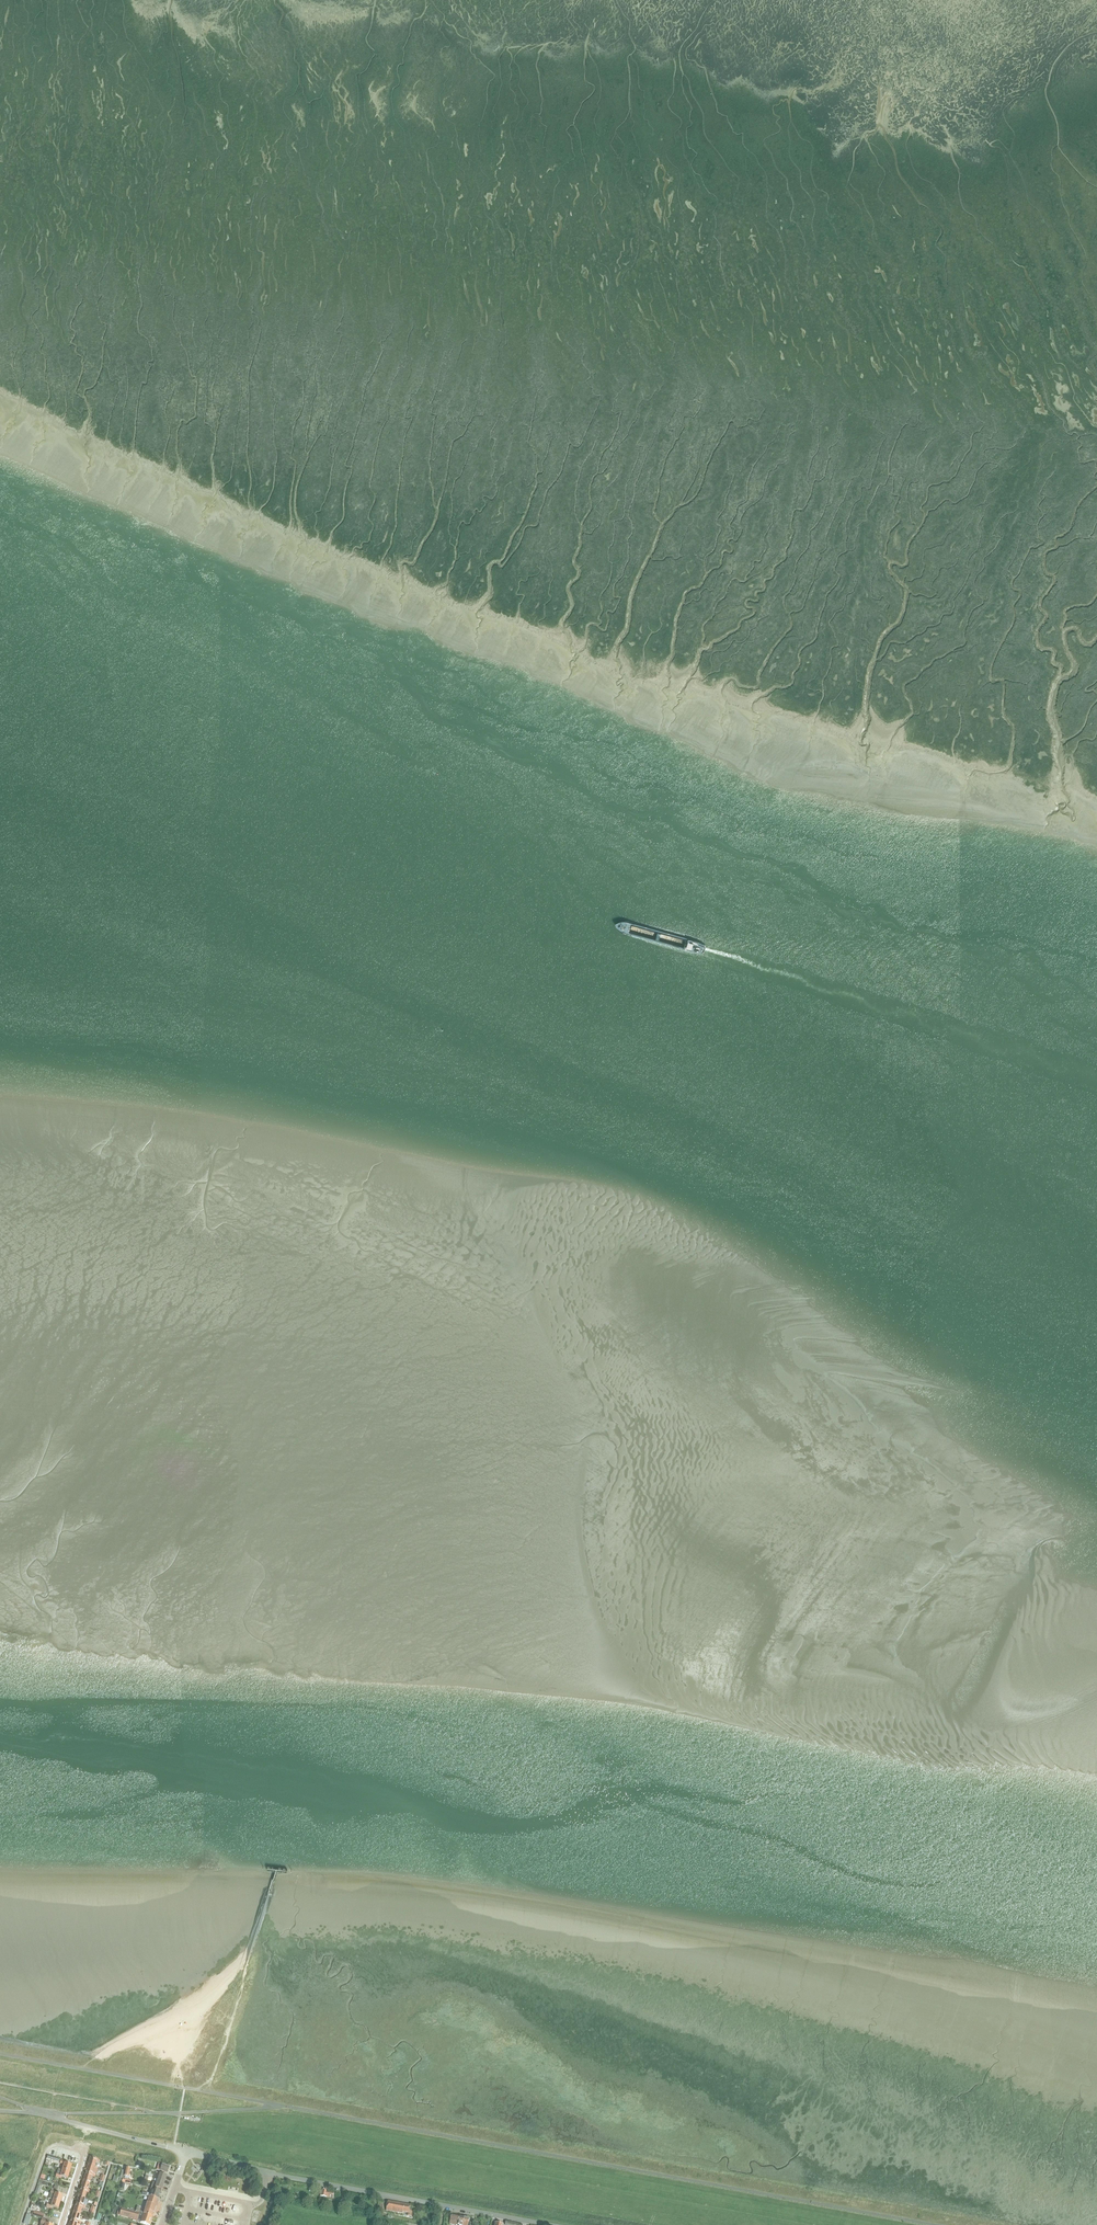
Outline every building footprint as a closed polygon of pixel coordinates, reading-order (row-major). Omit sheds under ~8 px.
[(90,2158),(88,2165),(94,2167),(96,2162),(99,2162),(99,2161),(99,2160),(90,2158)] [(62,2170),(69,2172),(72,2165),(66,2163),(66,2162),(61,2160),(60,2163),(64,2164),(62,2170)] [(167,2173),(169,2167),(158,2163),(156,2170),(167,2173)] [(88,2165),(85,2173),(95,2176),(97,2168),(94,2167),(88,2165)] [(122,2181),(121,2182),(126,2183),(127,2180),(128,2180),(130,2169),(125,2168),(124,2171),(121,2170),(120,2176),(119,2180),(122,2181)] [(69,2172),(62,2170),(60,2175),(56,2174),(55,2177),(61,2178),(61,2177),(67,2179),(69,2172)] [(155,2187),(162,2190),(167,2176),(159,2173),(156,2172),(151,2186),(152,2186),(151,2187),(155,2188),(155,2187)] [(85,2173),(83,2181),(89,2183),(91,2177),(94,2178),(95,2176),(85,2173)] [(89,2183),(83,2181),(80,2189),(90,2192),(90,2190),(87,2190),(89,2183)] [(155,2188),(151,2187),(150,2190),(151,2190),(150,2194),(147,2193),(142,2192),(142,2195),(147,2196),(149,2196),(152,2197),(155,2198),(158,2199),(162,2190),(155,2187),(155,2188)] [(80,2189),(78,2197),(85,2199),(87,2193),(89,2193),(90,2192),(80,2189)] [(53,2200),(60,2202),(62,2196),(56,2194),(57,2192),(51,2190),(50,2194),(49,2198),(53,2200)] [(333,2199),(334,2192),(329,2191),(322,2190),(320,2196),(328,2198),(333,2199)] [(152,2217),(158,2199),(155,2198),(152,2197),(149,2196),(145,2210),(143,2210),(142,2212),(140,2211),(141,2208),(137,2207),(135,2212),(140,2213),(143,2214),(148,2216),(152,2217)] [(85,2199),(78,2197),(75,2205),(85,2208),(85,2206),(83,2205),(85,2199)] [(47,2204),(46,2207),(51,2209),(52,2207),(58,2209),(60,2202),(53,2200),(49,2198),(47,2204)] [(412,2217),(413,2211),(410,2211),(411,2206),(388,2202),(386,2211),(403,2214),(403,2213),(408,2213),(407,2216),(412,2217)] [(75,2205),(73,2212),(80,2215),(82,2208),(84,2209),(85,2208),(75,2205)] [(117,2215),(133,2219),(133,2220),(137,2222),(147,2224),(150,2224),(152,2217),(148,2216),(143,2214),(140,2213),(135,2212),(119,2207),(117,2215)] [(80,2215),(73,2212),(70,2220),(80,2223),(80,2222),(77,2221),(80,2215)] [(450,2224),(452,2224),(458,2224),(460,2217),(451,2215),(450,2224)]
